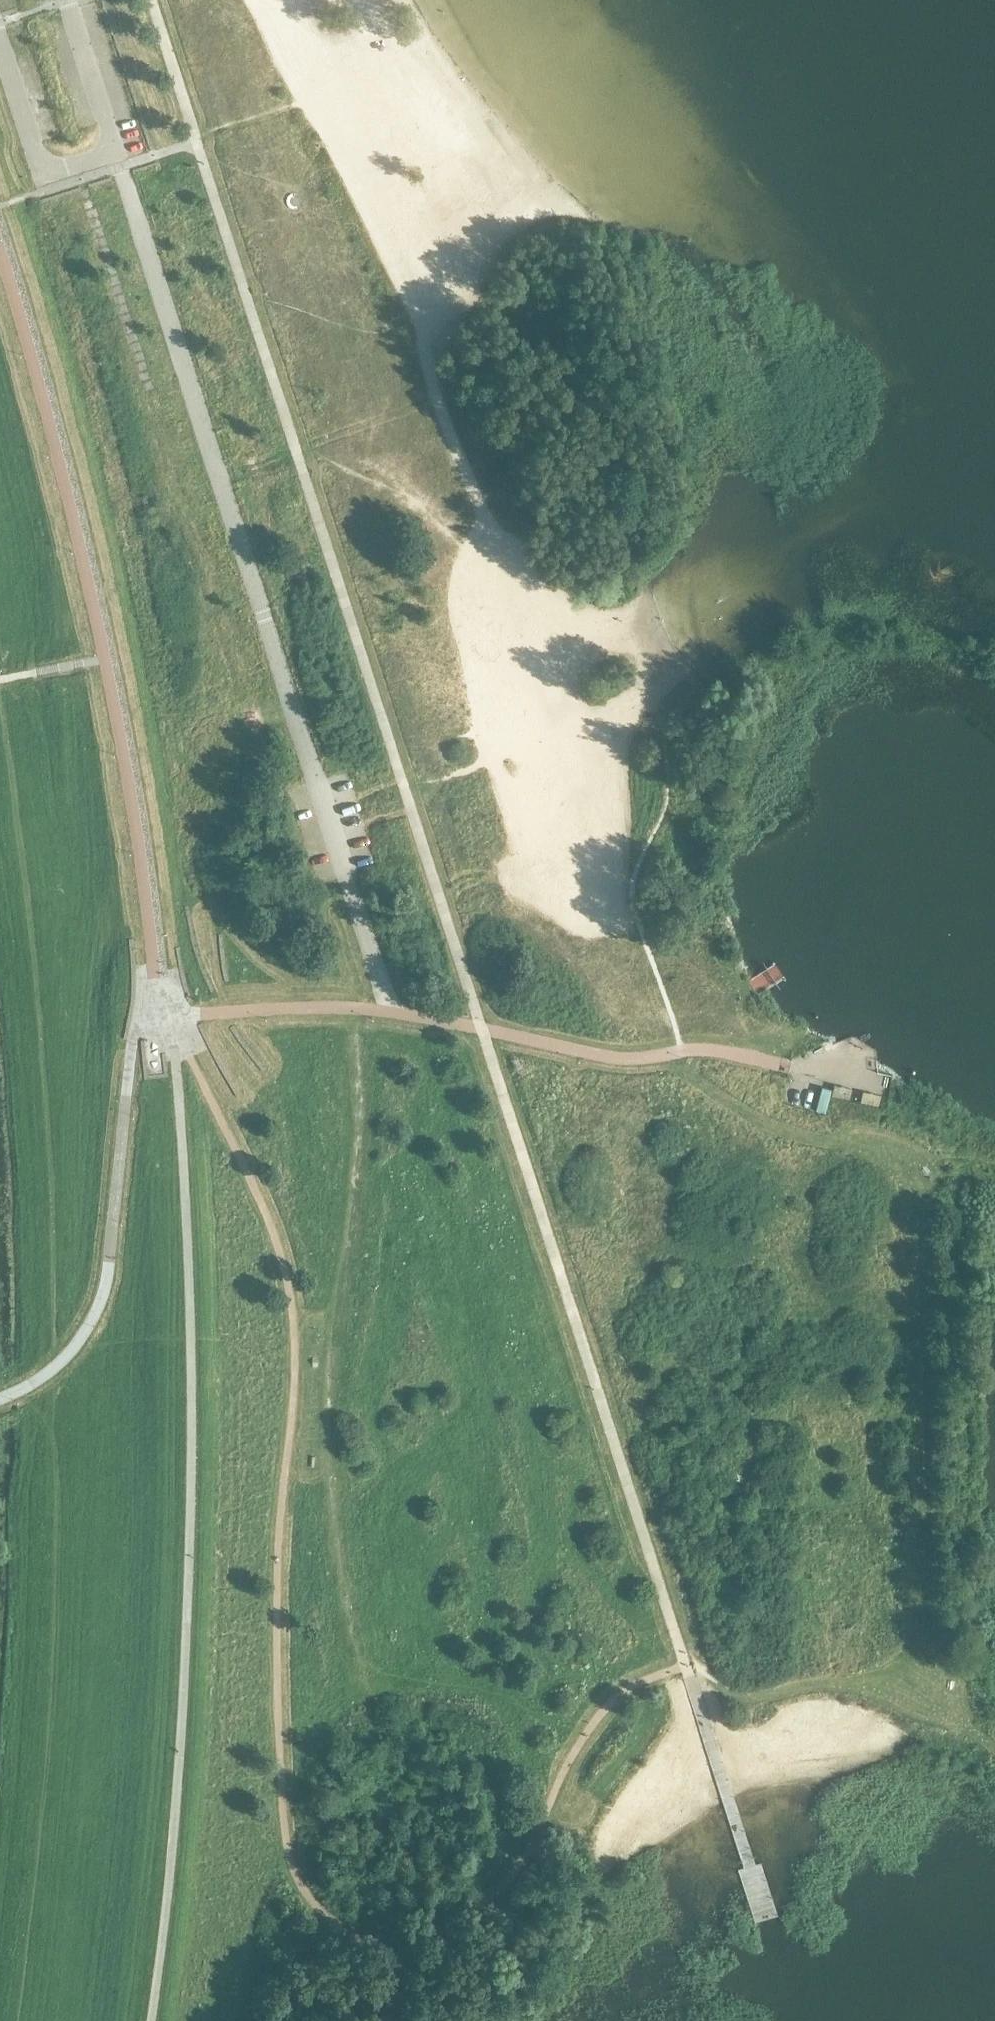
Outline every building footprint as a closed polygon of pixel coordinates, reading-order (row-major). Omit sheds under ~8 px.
[(822,1109),(828,1087),(817,1084),(811,1107),(822,1109)]
